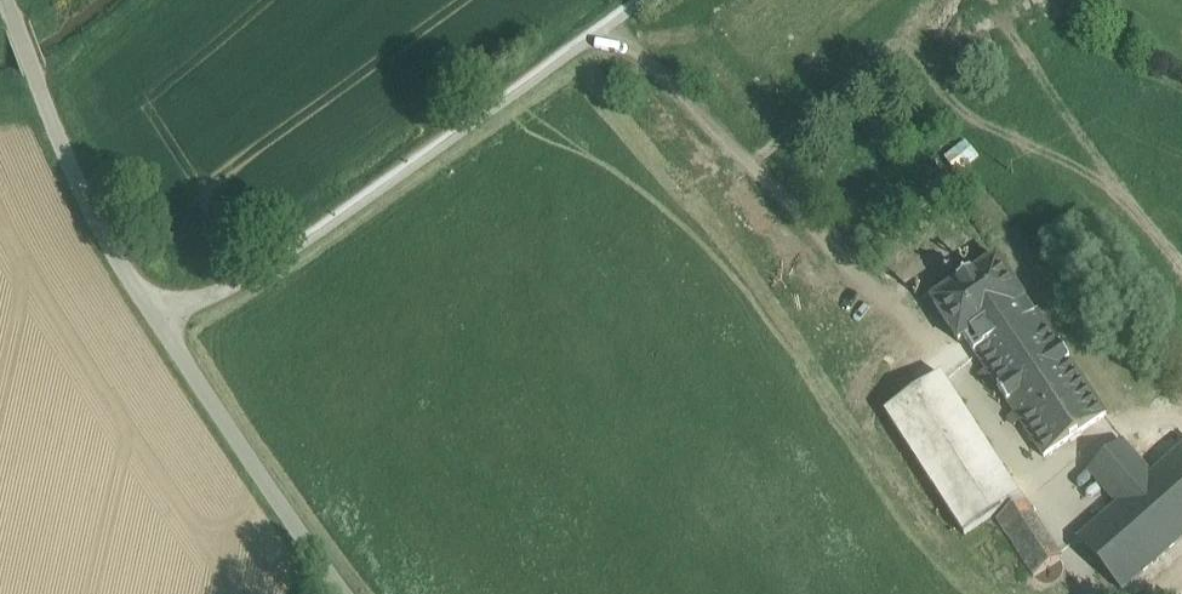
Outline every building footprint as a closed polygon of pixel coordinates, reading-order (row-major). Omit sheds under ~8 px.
[(999,259),(934,301),(960,342),(966,338),(975,352),(1035,315),(1035,314),(999,259)] [(1035,315),(975,352),(1045,456),(1107,414),(1038,311),(1035,314),(1035,315)] [(1021,496),(942,374),(886,412),(965,534),(1021,496)] [(1123,441),(1089,471),(1119,504),(1078,539),(1123,591),(1181,539),(1181,448),(1153,474),(1123,441)] [(1026,502),(997,519),(1034,576),(1062,558),(1026,502)]
